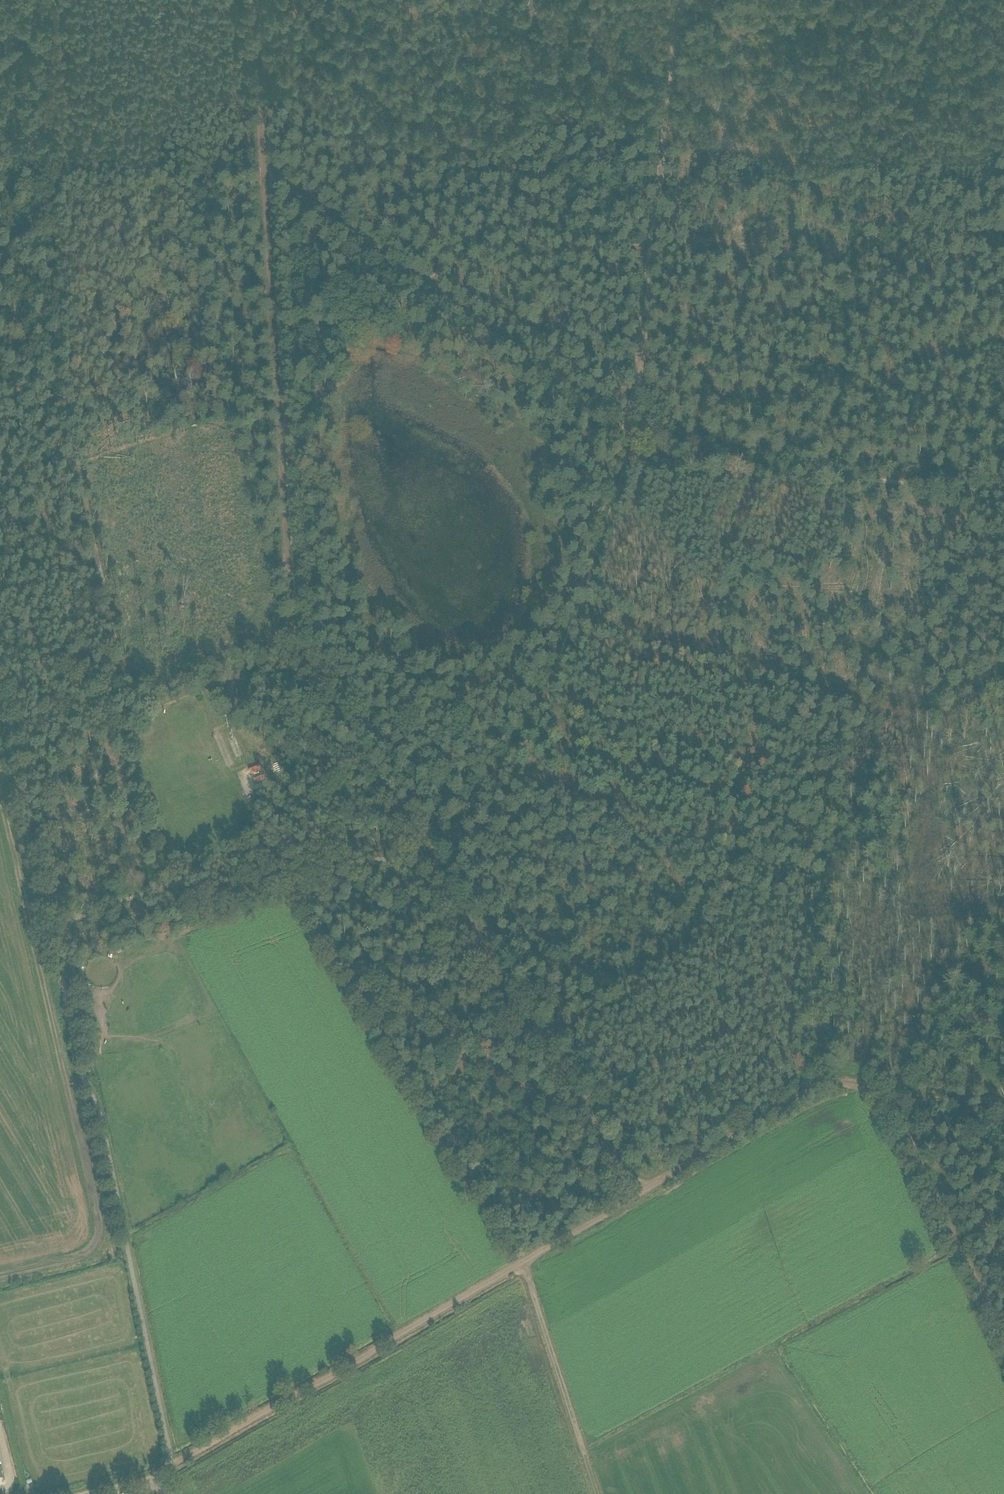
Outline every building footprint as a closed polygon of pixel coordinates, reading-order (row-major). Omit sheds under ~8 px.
[(260,766),(249,770),(251,775),(262,770),(260,766)] [(264,776),(253,780),(255,785),(266,781),(264,776)]
